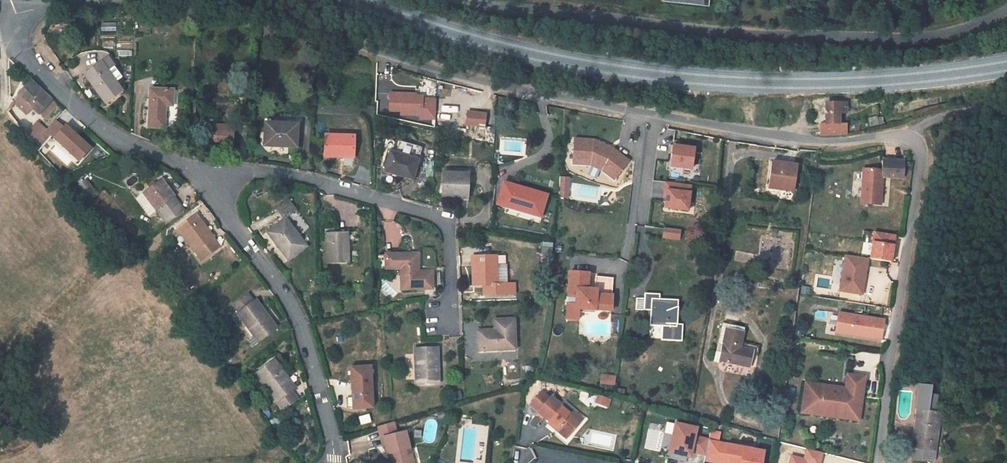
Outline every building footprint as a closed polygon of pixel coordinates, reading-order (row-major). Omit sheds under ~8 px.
[(101,63),(84,76),(106,105),(123,92),(116,82),(122,78),(107,58),(101,63)] [(57,105),(31,81),(18,94),(14,103),(26,114),(33,108),(40,114),(40,113),(45,118),(57,105)] [(173,90),(150,89),(149,127),(164,127),(165,105),(172,106),(173,90)] [(388,116),(436,117),(436,97),(423,97),(423,93),(388,92),(388,116)] [(821,135),(846,134),(846,123),(839,124),(838,113),(846,113),(846,103),(826,104),(826,124),(821,124),(821,135)] [(879,125),(877,117),(869,118),(871,126),(879,125)] [(298,125),(265,123),(264,146),(297,147),(298,125)] [(207,125),(206,147),(234,148),(234,126),(207,125)] [(50,137),(51,136),(45,131),(33,145),(38,151),(40,149),(50,137)] [(354,136),(325,135),(325,156),(353,158),(354,136)] [(53,140),(50,137),(40,149),(50,158),(55,152),(48,146),(53,140)] [(656,161),(677,159),(676,148),(655,150),(656,161)] [(389,151),(383,172),(413,181),(419,159),(389,151)] [(882,177),(903,179),(904,162),(883,160),(882,170),(864,169),(862,204),(880,205),(882,177)] [(798,166),(773,162),(769,189),(794,192),(798,166)] [(443,173),(442,197),(468,198),(468,174),(443,173)] [(568,197),(569,177),(559,177),(559,197),(568,197)] [(162,179),(143,193),(156,211),(157,210),(161,216),(167,224),(184,211),(178,203),(174,197),(175,196),(162,179)] [(96,194),(85,180),(77,186),(88,201),(96,194)] [(662,209),(689,210),(690,183),(663,182),(662,209)] [(504,183),(498,204),(541,217),(547,195),(504,183)] [(284,220),(267,233),(288,260),(307,246),(286,219),(297,211),(289,199),(276,209),(284,220)] [(174,223),(178,228),(195,215),(191,210),(174,223)] [(214,237),(196,214),(195,215),(178,228),(177,229),(202,261),(220,247),(213,238),(214,237)] [(662,228),(661,239),(679,239),(679,229),(662,228)] [(872,230),(867,258),(890,262),(895,235),(872,230)] [(326,233),(327,264),(349,263),(347,233),(326,233)] [(402,290),(433,289),(432,271),(418,272),(416,272),(415,268),(418,268),(418,254),(385,255),(386,269),(401,269),(402,290)] [(839,293),(864,294),(867,256),(842,255),(839,293)] [(497,256),(472,257),(473,285),(483,285),(486,285),(486,295),(515,294),(514,283),(508,284),(507,264),(497,264),(497,256)] [(579,309),(594,310),(610,311),(613,279),(596,278),(595,285),(588,285),(589,274),(569,273),(566,319),(578,320),(578,313),(579,309)] [(660,295),(645,293),(643,310),(650,311),(649,326),(662,327),(661,340),(681,342),(682,325),(676,324),(678,301),(659,299),(660,295)] [(278,328),(264,311),(260,314),(256,309),(260,306),(256,300),(254,301),(249,294),(233,306),(238,313),(237,314),(258,343),(278,328)] [(260,306),(256,309),(260,314),(264,311),(260,306)] [(837,310),(832,334),(880,342),(884,319),(837,310)] [(491,332),(491,330),(477,331),(478,351),(516,349),(514,319),(494,320),(495,330),(495,331),(491,332)] [(739,348),(744,328),(722,323),(715,360),(750,368),(754,351),(739,348)] [(414,348),(416,385),(439,384),(438,347),(414,348)] [(274,359),(255,374),(277,403),(283,411),(298,400),(292,391),(296,388),(274,359)] [(371,366),(350,367),(351,381),(353,409),(373,408),(372,380),(371,366)] [(599,383),(614,385),(615,377),(601,375),(599,383)] [(848,375),(846,388),(814,383),(811,405),(852,411),(855,390),(862,391),(865,377),(848,375)] [(811,405),(814,383),(806,382),(802,411),(858,419),(862,391),(855,390),(852,411),(811,405)] [(538,412),(550,422),(551,421),(558,426),(556,429),(564,437),(570,431),(572,432),(580,423),(562,408),(563,407),(551,397),(549,399),(541,393),(531,405),(539,411),(538,412)] [(598,396),(596,403),(603,405),(606,398),(598,396)] [(563,407),(562,408),(580,423),(583,419),(565,404),(563,407)] [(917,409),(913,438),(914,438),(919,439),(917,449),(913,448),(911,460),(931,462),(934,459),(936,441),(937,441),(941,412),(917,409)] [(271,421),(277,431),(285,426),(279,418),(276,421),(275,418),(271,421)] [(556,429),(558,426),(551,421),(550,422),(549,424),(556,429)] [(690,458),(696,426),(672,421),(666,453),(690,458)] [(388,453),(391,452),(394,462),(414,462),(406,431),(397,433),(394,422),(378,427),(381,438),(384,438),(386,446),(388,453)] [(718,443),(720,433),(712,431),(710,441),(715,442),(718,443)] [(715,442),(710,441),(706,462),(710,462),(715,442)]
